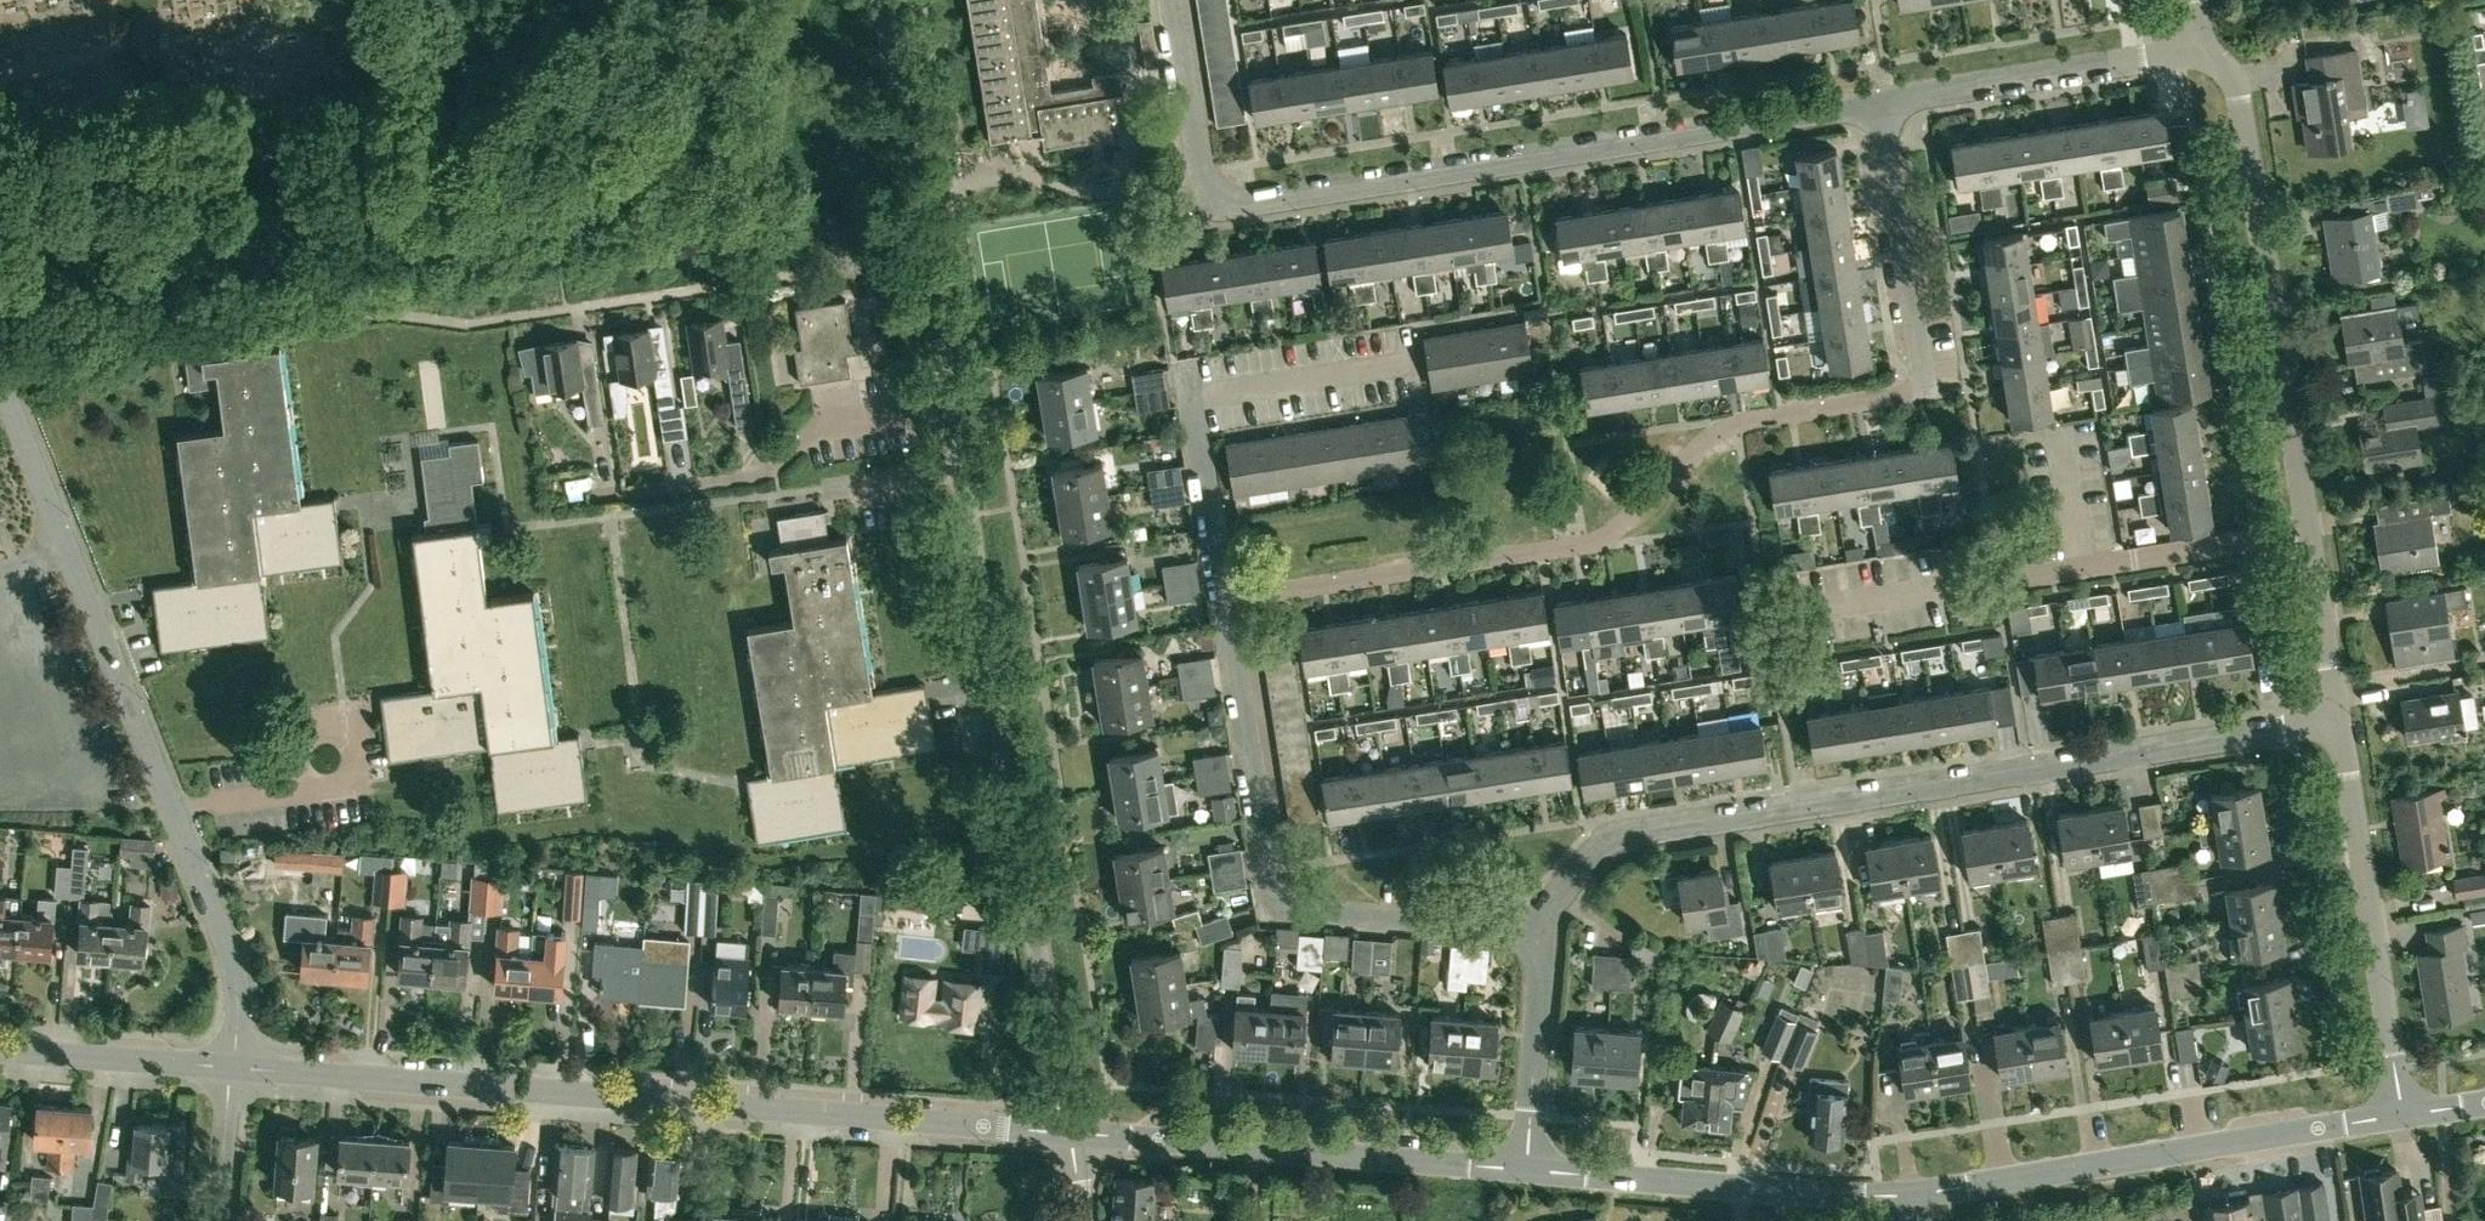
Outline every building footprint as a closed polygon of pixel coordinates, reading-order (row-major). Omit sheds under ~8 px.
[(991,142),(1033,135),(1034,143),(1043,141),(1044,146),(1120,134),(1114,94),(1124,93),(1120,71),(1092,76),(1094,86),(1052,92),(1047,65),(1036,0),(968,0),(991,142)] [(1199,10),(1227,6),(1226,0),(1197,0),(1199,10)] [(1559,0),(1538,0),(1540,9),(1559,5),(1559,0)] [(1822,3),(1829,42),(1860,37),(1854,0),(1838,0),(1822,3)] [(1519,12),(1518,1),(1498,5),(1500,15),(1519,12)] [(1426,12),(1424,2),(1405,5),(1406,16),(1426,12)] [(1822,3),(1792,7),(1799,47),(1829,42),(1822,3)] [(1500,15),(1498,5),(1478,8),(1480,18),(1500,15)] [(1199,10),(1201,24),(1230,20),(1227,6),(1199,10)] [(1792,7),(1762,12),(1769,52),(1799,47),(1792,7)] [(1385,19),(1383,8),(1363,12),(1365,22),(1385,19)] [(1458,22),(1456,11),(1437,14),(1438,25),(1458,22)] [(1365,22),(1363,12),(1343,15),(1345,25),(1365,22)] [(1762,12),(1732,17),(1739,56),(1769,52),(1762,12)] [(1739,56),(1732,17),(1702,22),(1709,61),(1739,56)] [(1325,29),(1323,18),(1303,21),(1305,32),(1325,29)] [(1201,24),(1204,39),(1232,34),(1230,20),(1201,24)] [(1305,32),(1303,21),(1283,24),(1285,35),(1305,32)] [(1702,22),(1671,27),(1677,66),(1709,61),(1702,22)] [(1263,38),(1261,28),(1242,31),(1243,42),(1263,38)] [(2482,30),(2472,32),(2475,46),(2484,44),(2482,30)] [(1302,56),(1336,45),(1332,31),(1298,42),(1302,56)] [(1204,39),(1206,53),(1234,49),(1232,34),(1204,39)] [(1627,34),(1596,39),(1602,79),(1633,74),(1627,34)] [(1596,39),(1566,44),(1572,84),(1602,79),(1596,39)] [(1566,44),(1536,49),(1542,89),(1572,84),(1566,44)] [(1206,53),(1208,67),(1236,63),(1234,49),(1206,53)] [(1536,49),(1506,54),(1512,94),(1542,89),(1536,49)] [(2357,50),(2323,56),(2307,58),(2311,83),(2294,85),(2297,109),(2302,108),(2309,151),(2352,144),(2342,84),(2362,80),(2357,50)] [(1432,51),(1401,56),(1407,95),(1439,90),(1432,51)] [(1506,54),(1476,59),(1482,99),(1512,94),(1506,54)] [(1401,56),(1371,61),(1377,100),(1407,95),(1401,56)] [(1445,64),(1451,104),(1482,99),(1476,59),(1445,64)] [(1371,61),(1341,66),(1347,104),(1377,100),(1371,61)] [(1208,67),(1211,82),(1239,77),(1236,63),(1208,67)] [(1341,66),(1311,70),(1317,109),(1347,104),(1341,66)] [(1311,70),(1281,75),(1287,114),(1317,109),(1311,70)] [(1249,80),(1256,119),(1287,114),(1281,75),(1249,80)] [(1211,82),(1213,96),(1241,91),(1239,77),(1211,82)] [(122,113),(117,91),(105,94),(110,115),(122,113)] [(1213,96),(1215,110),(1243,106),(1241,91),(1213,96)] [(1218,126),(1246,121),(1243,106),(1215,110),(1217,125),(1218,126)] [(2141,156),(2189,148),(2185,124),(2168,126),(2165,110),(2134,115),(2141,156)] [(2134,115),(2104,120),(2110,160),(2141,156),(2134,115)] [(2104,120),(2074,125),(2080,165),(2110,160),(2104,120)] [(2074,125),(2044,130),(2050,170),(2080,165),(2074,125)] [(2044,130),(2013,134),(2020,175),(2050,170),(2044,130)] [(2013,134),(1983,139),(1989,180),(2020,175),(2013,134)] [(1983,139),(1952,144),(1959,185),(1989,180),(1983,139)] [(1797,154),(1802,186),(1842,179),(1837,148),(1797,154)] [(2122,166),(2112,168),(2115,188),(2125,186),(2122,166)] [(2115,188),(2112,168),(2101,169),(2104,189),(2115,188)] [(1762,192),(1758,172),(1748,174),(1751,194),(1762,192)] [(2062,176),(2051,177),(2054,197),(2065,195),(2062,176)] [(2054,197),(2051,177),(2041,179),(2044,199),(2054,197)] [(2175,177),(2146,182),(2150,202),(2178,198),(2175,177)] [(1802,186),(1807,216),(1847,209),(1842,179),(1802,186)] [(2001,185),(1991,187),(1994,207),(2004,205),(2001,185)] [(2431,186),(2416,188),(2417,196),(2432,194),(2431,186)] [(1994,207),(1991,187),(1980,189),(1983,208),(1994,207)] [(1740,188),(1709,193),(1715,233),(1747,228),(1740,188)] [(2416,188),(2387,193),(2389,209),(2419,205),(2417,196),(2416,188)] [(1765,212),(1762,192),(1751,194),(1754,214),(1765,212)] [(1709,193),(1679,198),(1685,238),(1715,233),(1709,193)] [(1685,238),(1679,198),(1649,203),(1655,242),(1665,241),(1685,238)] [(1649,203),(1619,208),(1625,247),(1655,242),(1649,203)] [(2131,233),(2134,252),(2187,243),(2181,207),(2141,213),(2104,219),(2107,237),(2131,233)] [(1619,208),(1589,212),(1595,252),(1625,247),(1619,208)] [(1807,216),(1812,246),(1851,240),(1847,209),(1807,216)] [(1507,210),(1476,215),(1482,255),(1493,253),(1514,249),(1507,210)] [(2388,224),(2385,210),(2324,219),(2333,277),(2352,274),(2353,279),(2378,275),(2378,270),(2379,270),(2372,227),(2388,224)] [(1595,252),(1589,212),(1557,217),(1563,257),(1580,254),(1581,266),(1586,265),(1589,281),(1599,279),(1596,259),(1595,252)] [(1949,214),(1951,230),(1966,228),(1963,212),(1949,214)] [(1476,215),(1446,220),(1452,259),(1467,257),(1469,269),(1474,268),(1476,283),(1487,282),(1484,263),(1482,255),(1476,215)] [(1446,220),(1416,225),(1422,264),(1424,271),(1434,270),(1433,262),(1452,259),(1446,220)] [(2080,243),(2077,223),(2067,225),(2070,245),(2080,243)] [(1416,225),(1386,229),(1393,269),(1412,266),(1422,264),(1416,225)] [(1386,229),(1356,234),(1363,274),(1373,272),(1393,269),(1386,229)] [(1771,252),(1768,232),(1757,234),(1761,254),(1771,252)] [(1983,238),(1988,270),(2028,263),(2023,232),(1983,238)] [(1356,234),(1325,239),(1331,279),(1352,275),(1363,274),(1356,234)] [(1727,238),(1716,240),(1719,260),(1730,258),(1727,238)] [(1719,260),(1716,240),(1706,242),(1709,262),(1719,260)] [(1812,246),(1817,276),(1856,270),(1851,240),(1812,246)] [(1321,280),(1315,241),(1284,246),(1290,285),(1321,280)] [(2192,280),(2187,243),(2134,252),(2137,271),(2113,275),(2116,292),(2192,280)] [(1284,246),(1254,250),(1260,290),(1290,285),(1284,246)] [(1656,250),(1659,270),(1660,270),(1670,268),(1666,248),(1656,250)] [(1254,250),(1224,255),(1230,295),(1260,290),(1254,250)] [(1648,271),(1659,270),(1656,250),(1645,252),(1648,271)] [(1774,272),(1771,252),(1761,254),(1764,274),(1774,272)] [(1224,255),(1194,260),(1200,300),(1230,295),(1224,255)] [(1610,277),(1607,257),(1596,259),(1599,279),(1610,277)] [(1163,265),(1169,305),(1200,300),(1194,260),(1163,265)] [(1494,261),(1484,263),(1487,282),(1497,280),(1494,261)] [(1988,270),(1993,300),(2033,293),(2028,263),(1988,270)] [(2087,285),(2084,265),(2073,267),(2076,286),(2087,285)] [(1434,270),(1424,271),(1427,291),(1437,290),(1434,270)] [(1817,276),(1822,306),(1861,300),(1856,270),(1817,276)] [(1424,271),(1413,273),(1416,293),(1427,291),(1424,271)] [(2198,314),(2192,280),(2116,292),(2119,309),(2143,305),(2145,322),(2198,314)] [(1374,281),(1364,283),(1367,301),(1377,299),(1374,281)] [(1364,283),(1353,285),(1356,303),(1357,302),(1367,301),(1364,283)] [(2090,305),(2087,285),(2076,286),(2080,306),(2090,305)] [(1326,307),(1323,287),(1312,289),(1315,309),(1326,307)] [(1756,288),(1736,291),(1738,301),(1758,298),(1756,288)] [(1781,313),(1778,293),(1767,294),(1770,314),(1781,313)] [(1993,300),(1998,330),(2038,323),(2033,293),(1993,300)] [(1715,305),(1713,294),(1694,298),(1695,308),(1715,305)] [(1275,315),(1272,296),(1261,297),(1265,317),(1275,315)] [(1265,317),(1261,297),(1251,299),(1254,319),(1265,317)] [(794,347),(800,382),(852,374),(848,352),(864,349),(862,336),(853,337),(846,298),(795,307),(802,346),(794,347)] [(1695,308),(1694,298),(1674,301),(1675,311),(1695,308)] [(1460,301),(1461,312),(1471,311),(1469,300),(1460,301)] [(1822,306),(1826,336),(1866,330),(1861,300),(1822,306)] [(1738,304),(1742,325),(1758,322),(1754,301),(1738,304)] [(1655,315),(1654,304),(1634,307),(1635,318),(1655,315)] [(2372,308),(2341,314),(2349,364),(2355,363),(2375,360),(2378,377),(2427,369),(2424,352),(2422,338),(2403,341),(2400,320),(2397,304),(2396,305),(2395,305),(2382,307),(2372,308)] [(1212,305),(1201,307),(1205,327),(1215,325),(1212,305)] [(1191,308),(1190,308),(1193,328),(1204,326),(1201,306),(1191,308)] [(1635,318),(1634,307),(1614,310),(1615,321),(1635,318)] [(1784,332),(1781,313),(1770,314),(1774,334),(1784,332)] [(1594,324),(1592,314),(1572,317),(1574,327),(1594,324)] [(2204,351),(2198,314),(2145,322),(2149,343),(2125,347),(2127,364),(2204,351)] [(695,369),(716,366),(717,371),(720,375),(725,377),(729,376),(733,399),(748,396),(740,340),(726,342),(723,318),(688,323),(695,369)] [(1525,323),(1491,328),(1499,377),(1533,371),(1525,323)] [(1998,330),(2003,360),(2043,353),(2038,323),(1998,330)] [(2097,345),(2093,325),(2083,327),(2086,347),(2097,345)] [(649,330),(649,328),(615,333),(621,379),(610,381),(613,401),(628,398),(626,378),(655,374),(660,408),(664,440),(690,437),(685,405),(676,406),(664,328),(649,330)] [(1491,328),(1459,333),(1466,382),(1499,377),(1491,328)] [(1196,330),(1192,336),(1194,346),(1199,350),(1201,350),(1206,345),(1204,333),(1198,330),(1196,330)] [(1826,336),(1831,368),(1871,361),(1866,330),(1826,336)] [(1425,339),(1433,387),(1466,382),(1459,333),(1425,339)] [(579,345),(578,339),(543,344),(544,344),(522,347),(525,369),(532,368),(535,392),(583,385),(589,424),(604,422),(593,343),(579,345)] [(1763,339),(1732,344),(1738,383),(1769,378),(1763,339)] [(1732,344),(1702,349),(1708,388),(1738,383),(1732,344)] [(2100,365),(2097,345),(2086,347),(2089,366),(2100,365)] [(282,347),(203,357),(187,359),(191,389),(221,385),(227,427),(179,434),(199,580),(181,582),(183,597),(155,601),(161,650),(271,636),(265,587),(263,587),(261,573),(343,562),(335,499),(302,503),(282,347)] [(1702,349),(1672,353),(1678,393),(1708,388),(1702,349)] [(2130,380),(2154,377),(2157,399),(2210,390),(2204,351),(2127,364),(2130,380)] [(1672,353),(1642,358),(1648,398),(1678,393),(1672,353)] [(2003,360),(2008,390),(2048,383),(2043,353),(2003,360)] [(1777,356),(1780,377),(1789,376),(1787,356),(1777,356)] [(1642,358),(1612,363),(1618,402),(1648,398),(1642,358)] [(2439,380),(2448,379),(2450,378),(2447,362),(2436,364),(2439,380)] [(1612,363),(1580,368),(1587,407),(1618,402),(1612,363)] [(1039,374),(1044,405),(1092,398),(1087,367),(1039,374)] [(1165,368),(1132,374),(1135,391),(1168,386),(1165,368)] [(2435,381),(2436,381),(2435,372),(2422,374),(2422,375),(2424,383),(2435,381)] [(692,374),(682,376),(686,404),(696,403),(692,374)] [(2417,418),(2444,413),(2441,394),(2450,393),(2448,379),(2439,380),(2436,381),(2435,381),(2424,383),(2426,397),(2425,397),(2398,402),(2401,420),(2386,423),(2359,427),(2366,469),(2424,459),(2418,426),(2417,418)] [(811,385),(812,396),(840,393),(838,381),(811,385)] [(2008,390),(2013,421),(2053,415),(2048,383),(2008,390)] [(1171,406),(1168,386),(1135,391),(1138,411),(1171,406)] [(2106,406),(2103,386),(2093,388),(2096,408),(2106,406)] [(1458,392),(1460,406),(1469,404),(1467,391),(1458,392)] [(1044,405),(1049,437),(1097,430),(1092,398),(1044,405)] [(2153,410),(2158,441),(2198,435),(2193,403),(2153,410)] [(1427,412),(1393,418),(1401,467),(1435,462),(1427,412)] [(1393,418),(1360,423),(1368,472),(1401,467),(1393,418)] [(1360,423),(1327,428),(1335,478),(1368,472),(1360,423)] [(1327,428),(1294,434),(1302,483),(1335,478),(1327,428)] [(2130,435),(2131,445),(2150,442),(2149,432),(2130,435)] [(1294,434),(1261,439),(1269,488),(1302,483),(1294,434)] [(2158,441),(2163,471),(2203,464),(2198,435),(2158,441)] [(1261,439),(1226,445),(1234,494),(1269,488),(1261,439)] [(382,712),(389,761),(489,748),(497,811),(588,799),(579,734),(553,738),(534,592),(487,598),(480,541),(493,539),(491,524),(478,526),(472,482),(484,480),(478,440),(449,444),(450,453),(421,456),(431,531),(413,533),(433,689),(408,693),(410,709),(382,712)] [(2152,452),(2150,442),(2131,445),(2133,454),(2152,452)] [(1952,443),(1921,448),(1927,487),(1958,482),(1952,443)] [(1921,448),(1891,453),(1897,492),(1916,489),(1927,487),(1921,448)] [(1891,453),(1861,457),(1867,497),(1897,492),(1891,453)] [(1861,457),(1831,462),(1837,502),(1867,497),(1861,457)] [(1837,502),(1831,462),(1801,467),(1808,506),(1817,505),(1837,502)] [(1053,471),(1058,502),(1106,494),(1101,463),(1053,471)] [(2163,471),(2168,501),(2208,494),(2203,464),(2163,471)] [(1180,465),(1147,470),(1150,487),(1183,482),(1180,465)] [(1808,506),(1801,467),(1770,472),(1776,511),(1797,508),(1808,506)] [(1186,502),(1183,482),(1150,487),(1153,507),(1186,502)] [(2161,502),(2159,491),(2140,494),(2141,505),(2161,502)] [(1928,495),(1931,514),(1942,513),(1939,493),(1928,495)] [(2373,522),(2381,573),(2439,564),(2431,514),(2451,510),(2448,493),(2393,501),(2396,519),(2373,522)] [(1058,502),(1064,534),(1112,526),(1106,494),(1058,502)] [(2168,501),(2173,532),(2213,525),(2208,494),(2168,501)] [(1922,515),(1931,514),(1928,495),(1917,496),(1921,516),(1922,515)] [(1879,502),(1868,504),(1871,524),(1882,522),(1879,502)] [(2163,512),(2161,502),(2141,505),(2143,515),(2163,512)] [(1871,524),(1868,504),(1858,506),(1861,526),(1871,524)] [(1236,507),(1237,516),(1245,515),(1243,506),(1236,507)] [(873,692),(846,538),(830,540),(825,510),(778,517),(783,548),(770,550),(772,565),(786,563),(795,620),(748,628),(772,774),(746,778),(757,842),(847,827),(839,779),(837,779),(834,765),(936,747),(928,699),(901,703),(898,688),(873,692)] [(1819,512),(1809,514),(1812,533),(1822,532),(1819,512)] [(1801,535),(1812,533),(1809,514),(1798,515),(1801,535)] [(1904,537),(1876,542),(1878,553),(1906,549),(1904,537)] [(1079,565),(1084,596),(1132,589),(1127,557),(1079,565)] [(1162,565),(1165,583),(1198,578),(1195,561),(1162,565)] [(2226,572),(2206,575),(2207,586),(2227,582),(2226,572)] [(2207,586),(2206,575),(2186,578),(2187,589),(2207,586)] [(1737,576),(1706,581),(1712,619),(1743,615),(1737,576)] [(1201,598),(1198,578),(1165,583),(1168,603),(1201,598)] [(1706,581),(1676,585),(1682,624),(1702,621),(1704,633),(1714,631),(1713,626),(1712,619),(1706,581)] [(2166,581),(2146,585),(2148,595),(2168,592),(2166,581)] [(1676,585),(1646,590),(1652,629),(1682,624),(1676,585)] [(2148,595),(2146,585),(2126,588),(2128,598),(2148,595)] [(2463,586),(2412,595),(2386,599),(2397,668),(2454,659),(2445,608),(2466,605),(2463,586)] [(1084,596),(1089,628),(1137,621),(1132,589),(1084,596)] [(1646,590),(1616,595),(1622,634),(1652,629),(1646,590)] [(2106,591),(2086,594),(2087,605),(2107,602),(2106,591)] [(1542,592),(1510,597),(1516,636),(1548,631),(1542,592)] [(2087,605),(2086,594),(2066,597),(2068,608),(2087,605)] [(1616,595),(1585,600),(1591,638),(1622,634),(1616,595)] [(1510,597),(1481,601),(1487,640),(1516,636),(1510,597)] [(1585,600),(1554,604),(1560,643),(1591,638),(1585,600)] [(1481,601),(1451,606),(1456,645),(1487,640),(1481,601)] [(2046,601),(2026,605),(2028,615),(2047,612),(2046,601)] [(1451,606),(1420,610),(1426,650),(1456,645),(1451,606)] [(1420,610),(1390,615),(1396,654),(1426,650),(1420,610)] [(1390,615),(1360,620),(1366,659),(1382,657),(1385,662),(1387,662),(1397,661),(1396,654),(1390,615)] [(1360,620),(1330,624),(1336,664),(1366,659),(1360,620)] [(2245,620),(2214,626),(2221,665),(2252,660),(2245,620)] [(1816,623),(1798,626),(1801,648),(1820,645),(1816,623)] [(1330,624),(1299,629),(1305,669),(1336,664),(1330,624)] [(1724,625),(1713,626),(1714,631),(1716,645),(1719,645),(1727,644),(1724,625)] [(2214,626),(2184,630),(2191,670),(2221,665),(2214,626)] [(2184,630),(2154,635),(2161,675),(2191,670),(2184,630)] [(1714,631),(1704,633),(1706,647),(1708,647),(1716,645),(1714,631)] [(1663,633),(1653,635),(1656,655),(1666,654),(1663,633)] [(1653,635),(1643,637),(1646,657),(1656,655),(1653,635)] [(1983,645),(1981,635),(1961,638),(1963,649),(1983,645)] [(2131,680),(2161,675),(2154,635),(2126,640),(2124,640),(2131,680)] [(1519,641),(1517,642),(1521,662),(1532,660),(1530,644),(1529,640),(1519,641)] [(2124,640),(2094,645),(2101,685),(2131,680),(2124,640)] [(1941,652),(1940,641),(1920,645),(1922,655),(1941,652)] [(1517,642),(1508,643),(1511,663),(1521,662),(1517,642)] [(1727,644),(1719,645),(1719,651),(1722,670),(1741,667),(1737,642),(1727,644)] [(1922,655),(1920,645),(1900,648),(1902,658),(1922,655)] [(2094,645),(2064,650),(2071,690),(2101,685),(2094,645)] [(1592,646),(1582,647),(1585,667),(1596,665),(1592,646)] [(1263,653),(1265,667),(1295,663),(1292,648),(1263,653)] [(1469,649),(1457,651),(1460,671),(1472,669),(1469,649)] [(2064,650),(2033,655),(2040,695),(2071,690),(2064,650)] [(1457,651),(1448,653),(1451,672),(1460,671),(1457,651)] [(1882,662),(1880,651),(1860,654),(1862,665),(1882,662)] [(1094,661),(1099,692),(1148,685),(1143,653),(1094,661)] [(1862,665),(1860,654),(1840,658),(1842,668),(1862,665)] [(1210,656),(1177,661),(1180,680),(1213,674),(1210,656)] [(1408,659),(1397,661),(1400,680),(1411,679),(1408,659)] [(1397,661),(1387,662),(1390,682),(1400,680),(1397,661)] [(1821,671),(1819,661),(1799,664),(1801,675),(1821,671)] [(1265,667),(1267,682),(1297,677),(1295,663),(1265,667)] [(1347,668),(1337,670),(1341,690),(1350,688),(1347,668)] [(1337,670),(1327,671),(1330,691),(1341,690),(1337,670)] [(1752,673),(1732,677),(1734,687),(1754,684),(1752,673)] [(1216,694),(1213,674),(1180,680),(1183,699),(1216,694)] [(1267,682),(1270,696),(1299,691),(1297,677),(1267,682)] [(1713,691),(1711,680),(1691,683),(1693,694),(1713,691)] [(1693,694),(1691,683),(1672,687),(1673,697),(1693,694)] [(1153,717),(1148,685),(1099,692),(1104,724),(1153,717)] [(1990,686),(1958,691),(1965,731),(1996,726),(1990,686)] [(1559,701),(1558,690),(1538,693),(1540,704),(1559,701)] [(1653,700),(1651,690),(1631,693),(1633,703),(1653,700)] [(1270,696),(1272,710),(1301,706),(1299,691),(1270,696)] [(1958,691),(1928,696),(1935,736),(1965,731),(1958,691)] [(2479,724),(2474,694),(2458,697),(2457,692),(2403,700),(2409,738),(2440,733),(2441,738),(2464,734),(2463,727),(2479,724)] [(1633,703),(1631,693),(1611,696),(1613,707),(1633,703)] [(1497,699),(1496,699),(1496,700),(1498,710),(1506,708),(1515,707),(1517,707),(1517,706),(1515,696),(1497,699)] [(1928,696),(1899,701),(1905,741),(1935,736),(1928,696)] [(1591,710),(1589,699),(1570,702),(1571,713),(1591,710)] [(1496,700),(1476,703),(1478,714),(1498,710),(1496,700)] [(1899,701),(1869,706),(1875,746),(1905,741),(1899,701)] [(1272,710),(1274,724),(1304,720),(1301,706),(1272,710)] [(1458,717),(1456,706),(1436,709),(1438,720),(1458,717)] [(1869,706),(1839,711),(1845,751),(1875,746),(1869,706)] [(1438,720),(1436,709),(1416,712),(1418,723),(1438,720)] [(1839,711),(1808,716),(1814,756),(1845,751),(1839,711)] [(1376,719),(1378,729),(1398,726),(1396,716),(1376,719)] [(1378,729),(1376,719),(1356,722),(1358,732),(1378,729)] [(1274,724),(1276,739),(1306,734),(1304,720),(1274,724)] [(1761,724),(1729,729),(1736,769),(1767,764),(1761,724)] [(1336,736),(1335,725),(1315,728),(1316,739),(1336,736)] [(1729,729),(1699,734),(1706,773),(1736,769),(1729,729)] [(1276,739),(1278,753),(1308,749),(1306,734),(1276,739)] [(1699,734),(1669,739),(1675,778),(1706,773),(1699,734)] [(1669,739),(1639,743),(1645,783),(1675,778),(1669,739)] [(1566,741),(1534,746),(1540,785),(1572,780),(1566,741)] [(1639,743),(1608,748),(1615,788),(1645,783),(1639,743)] [(1534,746),(1504,751),(1510,790),(1540,785),(1534,746)] [(1584,792),(1615,788),(1608,748),(1577,753),(1584,792)] [(1109,757),(1114,789),(1163,781),(1158,749),(1109,757)] [(1278,753),(1281,767),(1310,763),(1308,749),(1278,753)] [(1504,751),(1474,755),(1480,795),(1510,790),(1504,751)] [(1192,757),(1195,775),(1228,770),(1226,752),(1192,757)] [(1474,755),(1444,760),(1450,799),(1480,795),(1474,755)] [(1444,760),(1414,765),(1420,804),(1450,799),(1444,760)] [(1281,767),(1283,782),(1313,777),(1310,763),(1281,767)] [(1414,765),(1384,769),(1390,809),(1420,804),(1414,765)] [(1384,769),(1354,774),(1360,813),(1390,809),(1384,769)] [(1231,790),(1228,770),(1195,775),(1198,794),(1231,790)] [(1329,818),(1360,813),(1354,774),(1323,779),(1329,818)] [(1283,782),(1285,796),(1315,791),(1313,777),(1283,782)] [(1179,811),(1174,779),(1163,781),(1114,789),(1119,820),(1179,811)] [(2258,785),(2210,792),(2216,825),(2216,826),(2264,819),(2258,785)] [(2393,796),(2404,863),(2448,856),(2438,797),(2450,795),(2449,787),(2393,796)] [(1213,796),(1216,819),(1237,816),(1234,793),(1213,796)] [(2139,805),(2144,837),(2165,834),(2160,802),(2139,805)] [(2124,804),(2092,808),(2100,857),(2131,853),(2124,804)] [(2067,863),(2100,857),(2092,808),(2059,814),(2067,863)] [(2202,843),(2218,841),(2221,857),(2269,849),(2264,819),(2216,826),(2216,825),(2199,827),(2202,843)] [(2027,820),(1997,824),(2005,873),(2035,868),(2027,820)] [(1997,824),(1963,830),(1971,878),(2005,873),(1997,824)] [(1170,830),(1173,844),(1180,843),(1187,837),(1186,827),(1170,830)] [(1932,835),(1901,840),(1908,888),(1939,883),(1932,835)] [(122,836),(120,855),(132,856),(132,853),(151,854),(151,857),(155,857),(155,838),(122,836)] [(1218,842),(1219,850),(1233,847),(1232,839),(1218,842)] [(1901,840),(1867,845),(1875,894),(1908,888),(1901,840)] [(88,846),(73,845),(72,865),(69,896),(83,897),(88,846)] [(1115,855),(1120,886),(1168,878),(1163,847),(1115,855)] [(1208,853),(1211,871),(1244,866),(1241,848),(1208,853)] [(1835,849),(1805,855),(1812,903),(1844,898),(1835,849)] [(309,850),(308,869),(342,872),(345,853),(309,850)] [(1805,855),(1771,860),(1779,908),(1812,903),(1805,855)] [(2183,862),(2149,868),(2152,885),(2186,880),(2186,878),(2183,862)] [(55,895),(69,896),(72,865),(58,864),(55,895)] [(1246,885),(1244,866),(1211,871),(1213,890),(1246,885)] [(372,902),(389,904),(392,868),(375,867),(372,902)] [(408,870),(392,868),(389,904),(405,905),(408,870)] [(2149,868),(2132,871),(2137,904),(2155,901),(2152,885),(2149,868)] [(1687,922),(1706,919),(1709,937),(1715,936),(1744,931),(1738,899),(1724,901),(1719,869),(1679,876),(1687,922)] [(598,928),(599,905),(601,873),(586,872),(584,904),(583,926),(598,928)] [(2453,877),(2455,897),(2463,896),(2484,892),(2484,872),(2453,877)] [(486,910),(486,909),(489,876),(472,875),(470,910),(486,910)] [(489,876),(486,909),(486,910),(503,911),(505,877),(489,876)] [(2196,877),(2186,878),(2186,880),(2152,885),(2155,901),(2199,894),(2196,877)] [(1174,910),(1168,878),(1120,886),(1125,918),(1174,910)] [(687,879),(685,932),(702,933),(706,881),(687,879)] [(161,881),(161,897),(178,896),(177,880),(161,881)] [(717,882),(706,881),(702,933),(716,934),(717,882)] [(2226,888),(2231,922),(2279,914),(2274,881),(2226,888)] [(580,919),(583,884),(565,883),(563,918),(580,919)] [(776,935),(779,887),(764,886),(761,933),(776,935)] [(2,949),(2,953),(17,955),(21,909),(22,909),(23,893),(0,892),(0,949),(2,949)] [(861,892),(858,936),(873,937),(875,907),(875,895),(876,893),(861,892)] [(876,907),(876,908),(884,909),(884,908),(885,896),(876,895),(876,905),(876,907)] [(33,951),(50,952),(54,897),(39,896),(38,916),(33,916),(34,910),(22,909),(21,909),(17,955),(32,956),(33,951)] [(884,909),(883,912),(927,916),(928,900),(897,897),(885,896),(884,908),(884,909)] [(77,927),(83,928),(81,955),(97,956),(97,961),(111,962),(115,914),(111,906),(111,900),(80,898),(77,927)] [(131,901),(129,924),(120,923),(115,914),(111,962),(127,964),(128,959),(144,960),(147,926),(151,926),(152,903),(131,901)] [(805,925),(806,908),(789,907),(789,925),(805,925)] [(1172,916),(1176,930),(1202,922),(1198,908),(1172,916)] [(301,936),(306,936),(303,972),(336,975),(338,939),(324,938),(327,912),(303,910),(301,936)] [(400,976),(432,978),(437,922),(424,921),(424,915),(401,912),(399,939),(403,940),(400,976)] [(2076,913),(2060,915),(2065,948),(2081,946),(2076,913)] [(353,914),(351,940),(338,939),(336,975),(366,977),(369,941),(374,941),(375,916),(353,914)] [(2284,945),(2279,914),(2231,922),(2236,953),(2284,945)] [(1233,933),(1227,915),(1195,925),(1200,943),(1233,933)] [(2060,915),(2041,918),(2047,951),(2065,948),(2060,915)] [(449,923),(437,922),(432,978),(463,980),(466,945),(471,945),(473,919),(450,918),(449,923)] [(2429,1021),(2468,1015),(2460,965),(2465,964),(2462,946),(2467,946),(2464,925),(2428,930),(2431,952),(2419,953),(2429,1021)] [(497,988),(529,991),(531,955),(533,934),(520,933),(520,928),(497,926),(495,952),(500,952),(497,988)] [(1758,957),(1767,957),(1787,957),(1781,926),(1754,930),(1758,957)] [(1864,927),(1845,931),(1850,961),(1870,963),(1865,933),(1864,927)] [(1979,928),(1964,931),(1969,964),(1985,961),(1979,928)] [(546,930),(545,956),(531,955),(529,991),(560,993),(563,957),(567,957),(569,931),(546,930)] [(1882,930),(1865,933),(1870,963),(1885,965),(1889,965),(1882,930)] [(1964,931),(1946,934),(1951,967),(1969,964),(1964,931)] [(2165,963),(2160,933),(2143,935),(2148,969),(2164,966),(2165,965),(2165,963)] [(1325,936),(1299,934),(1297,968),(1323,970),(1325,936)] [(1660,971),(1661,951),(1633,934),(1631,955),(1614,954),(1611,987),(1629,988),(1632,958),(1639,958),(1660,971)] [(1434,938),(1421,937),(1421,951),(1434,953),(1434,938)] [(1351,970),(1371,972),(1373,940),(1353,938),(1351,970)] [(1392,941),(1373,940),(1371,972),(1389,974),(1392,941)] [(906,943),(907,975),(956,974),(955,941),(906,943)] [(599,993),(641,997),(644,957),(645,947),(596,943),(592,983),(600,983),(599,993)] [(1471,946),(1451,944),(1448,987),(1466,989),(1467,979),(1468,979),(1471,946)] [(1488,948),(1471,946),(1468,979),(1486,980),(1488,948)] [(2085,978),(2081,946),(2065,948),(2070,981),(2085,978)] [(1242,948),(1224,947),(1221,985),(1239,986),(1242,948)] [(2052,984),(2070,981),(2065,948),(2047,951),(2052,984)] [(683,1000),(688,951),(673,950),(672,960),(644,957),(641,997),(683,1000)] [(815,966),(811,1011),(827,1012),(827,1007),(843,1009),(845,982),(854,982),(855,968),(857,951),(834,950),(833,967),(815,966)] [(748,975),(746,975),(748,957),(748,952),(736,951),(735,957),(715,956),(715,972),(714,972),(711,1006),(745,1008),(748,975)] [(1132,959),(1137,990),(1186,983),(1181,951),(1132,959)] [(1591,985),(1611,987),(1614,954),(1595,953),(1591,985)] [(2164,966),(2166,981),(2200,976),(2198,958),(2165,963),(2165,965),(2164,966)] [(1990,994),(1985,961),(1969,964),(1974,997),(1977,1017),(1994,1014),(1990,994)] [(774,963),(773,981),(782,982),(780,1004),(797,1005),(796,1009),(811,1011),(815,966),(783,964),(774,963)] [(2030,986),(2029,973),(2016,973),(2016,963),(1998,964),(1999,987),(2030,986)] [(1956,1000),(1974,997),(1969,964),(1951,967),(1956,1000)] [(1903,967),(1889,965),(1885,965),(1882,998),(1899,1000),(1903,967)] [(940,1024),(983,1028),(987,983),(943,980),(942,1001),(934,1001),(936,979),(905,976),(901,1019),(932,1022),(933,1019),(940,1020),(940,1024)] [(2202,992),(2200,976),(2166,981),(2169,997),(2202,992)] [(2241,984),(2247,1017),(2294,1010),(2289,977),(2241,984)] [(1191,1015),(1191,1013),(1198,1014),(1195,1047),(1216,1049),(1218,1016),(1207,1015),(1204,997),(1188,1000),(1186,983),(1137,990),(1142,1023),(1191,1015)] [(1233,1050),(1267,1053),(1271,1010),(1253,1008),(1254,995),(1238,994),(1233,1050)] [(1267,1053),(1300,1055),(1305,995),(1287,994),(1286,1011),(1271,1010),(1267,1053)] [(1745,1009),(1720,998),(1707,1029),(1731,1041),(1745,1009)] [(1761,1050),(1781,1058),(1796,1020),(1800,1012),(1781,1004),(1761,1050)] [(2155,1005),(2124,1009),(2131,1058),(2162,1053),(2155,1005)] [(1332,1057),(1365,1060),(1368,1011),(1335,1008),(1332,1057)] [(2124,1009),(2090,1015),(2098,1063),(2131,1058),(2124,1009)] [(2247,1017),(2252,1049),(2255,1049),(2256,1056),(2260,1059),(2272,1057),(2275,1053),(2273,1046),(2299,1042),(2294,1010),(2247,1017)] [(1365,1060),(1395,1062),(1399,1013),(1368,1011),(1365,1060)] [(1801,1067),(1818,1030),(1815,1029),(1818,1021),(1800,1012),(1796,1020),(1781,1058),(1801,1067)] [(1429,1065),(1461,1067),(1465,1017),(1433,1015),(1429,1065)] [(1461,1067),(1492,1070),(1496,1019),(1465,1017),(1461,1067)] [(2059,1019),(2028,1024),(2035,1073),(2067,1068),(2059,1019)] [(2028,1024),(1994,1030),(2002,1078),(2035,1073),(2028,1024)] [(1571,1076),(1605,1078),(1608,1029),(1575,1026),(1571,1076)] [(2192,1026),(2175,1028),(2179,1060),(2197,1058),(2192,1026)] [(1905,1093),(1940,1088),(1932,1040),(1930,1028),(1914,1031),(1915,1042),(1898,1045),(1905,1093)] [(1605,1078),(1635,1081),(1639,1031),(1608,1029),(1605,1078)] [(1963,1035),(1932,1040),(1940,1088),(1970,1083),(1963,1035)] [(2205,1073),(2223,1081),(2230,1064),(2212,1057),(2205,1073)] [(1681,1122),(1706,1125),(1707,1125),(1713,1065),(1681,1062),(1678,1096),(1684,1096),(1681,1122)] [(1748,1069),(1734,1067),(1713,1065),(1707,1125),(1706,1125),(1730,1127),(1732,1102),(1744,1103),(1748,1069)] [(1843,1129),(1847,1081),(1819,1079),(1818,1090),(1808,1090),(1806,1108),(1810,1109),(1808,1137),(1842,1140),(1843,1129)] [(6,1164),(11,1102),(0,1101),(0,1164),(6,1164)] [(46,1166),(61,1167),(66,1106),(39,1104),(36,1141),(48,1142),(46,1166)] [(93,1108),(66,1106),(61,1167),(74,1169),(76,1144),(90,1145),(93,1108)] [(143,1178),(144,1166),(165,1168),(165,1175),(179,1176),(182,1126),(138,1123),(137,1143),(128,1143),(127,1177),(143,1178)] [(339,1173),(359,1175),(358,1180),(372,1182),(375,1137),(342,1134),(339,1173)] [(310,1197),(312,1187),(316,1138),(281,1135),(278,1184),(277,1194),(310,1197)] [(446,1191),(478,1193),(482,1137),(463,1136),(463,1142),(449,1140),(447,1169),(432,1168),(430,1198),(445,1199),(446,1191)] [(410,1139),(375,1137),(372,1182),(387,1183),(387,1177),(407,1178),(410,1139)] [(497,1210),(527,1212),(530,1175),(513,1174),(515,1145),(501,1144),(501,1139),(482,1137),(478,1193),(498,1195),(497,1210)] [(591,1214),(591,1210),(589,1210),(594,1146),(555,1143),(552,1187),(557,1187),(554,1220),(590,1220),(591,1214)] [(604,1200),(635,1202),(637,1182),(634,1182),(637,1150),(609,1147),(604,1200)] [(679,1155),(650,1152),(647,1191),(657,1192),(655,1207),(654,1220),(685,1220),(686,1218),(673,1217),(676,1193),(679,1155)] [(2421,1205),(2419,1190),(2400,1193),(2396,1168),(2380,1171),(2379,1167),(2366,1169),(2367,1173),(2362,1174),(2369,1220),(2423,1220),(2421,1205)] [(49,1200),(49,1194),(51,1175),(33,1173),(30,1198),(49,1200)] [(1157,1179),(1116,1176),(1113,1220),(1153,1220),(1157,1179)] [(94,1204),(91,1220),(107,1220),(108,1207),(113,1181),(98,1179),(94,1204)] [(2209,1220),(2327,1220),(2320,1182),(2260,1191),(2261,1197),(2207,1205),(2209,1220)] [(94,1204),(73,1202),(72,1220),(91,1220),(94,1204)] [(747,1209),(731,1208),(730,1214),(715,1213),(714,1220),(746,1220),(747,1209)] [(763,1216),(763,1211),(747,1209),(746,1220),(778,1220),(778,1218),(763,1216)] [(339,1214),(322,1212),(321,1220),(339,1220),(339,1214)]
